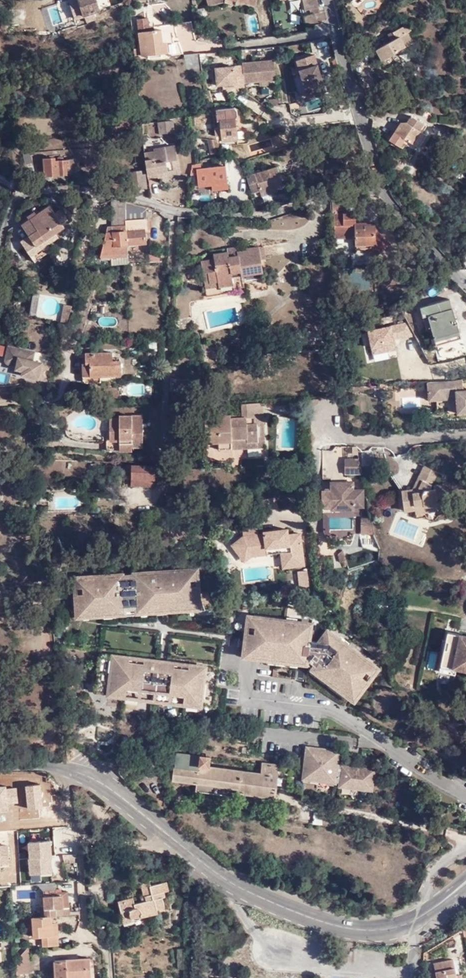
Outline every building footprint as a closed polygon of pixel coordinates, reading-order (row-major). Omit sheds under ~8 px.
[(97,0),(79,0),(86,21),(95,17),(93,12),(100,9),(97,0)] [(304,11),(317,9),(316,0),(302,0),(304,11)] [(205,7),(198,8),(201,20),(209,19),(205,7)] [(137,18),(139,31),(140,31),(139,21),(149,20),(149,17),(137,18)] [(150,30),(149,20),(139,21),(140,31),(139,31),(142,55),(148,55),(163,53),(162,42),(161,34),(160,29),(150,30)] [(191,22),(182,23),(184,38),(193,37),(191,22)] [(160,25),(160,29),(161,34),(176,33),(175,23),(160,25)] [(382,60),(407,45),(412,43),(407,32),(410,30),(408,23),(388,34),(388,35),(391,40),(388,42),(376,49),(382,60)] [(187,69),(202,68),(200,53),(185,55),(187,69)] [(299,71),(307,98),(325,93),(314,56),(296,61),(299,71)] [(234,72),(234,67),(215,68),(217,86),(222,86),(235,84),(236,88),(244,88),(244,84),(259,82),(267,81),(275,81),(274,60),(242,63),(242,66),(243,72),(234,72)] [(299,100),(307,98),(299,71),(291,74),(299,100)] [(237,134),(237,140),(245,138),(243,110),(233,106),(215,107),(216,119),(219,119),(220,125),(215,125),(216,136),(221,135),(237,134)] [(420,132),(424,125),(411,116),(406,123),(420,132)] [(159,135),(173,133),(171,122),(157,124),(159,135)] [(420,132),(406,123),(400,123),(389,140),(398,146),(403,139),(413,145),(418,148),(426,135),(422,133),(420,132)] [(216,140),(207,138),(210,153),(219,151),(216,140)] [(412,148),(413,145),(403,139),(398,146),(401,148),(404,144),(412,148)] [(166,172),(166,176),(180,174),(175,145),(153,148),(153,151),(144,152),(147,177),(157,176),(157,173),(166,172)] [(68,171),(76,170),(75,160),(63,160),(63,158),(43,159),(44,176),(65,175),(66,175),(66,171),(68,171)] [(192,165),(190,175),(197,174),(196,168),(201,167),(200,163),(195,164),(192,165)] [(225,164),(201,167),(196,168),(197,174),(199,186),(212,184),(213,188),(229,186),(225,164)] [(275,164),(244,174),(245,177),(247,180),(250,191),(258,188),(259,189),(274,184),(282,182),(275,164)] [(130,190),(145,189),(143,171),(128,173),(130,187),(130,190)] [(275,188),(274,184),(259,189),(260,193),(275,188)] [(111,207),(113,227),(125,226),(124,207),(123,200),(113,197),(111,203),(111,207)] [(342,211),(342,198),(333,199),(331,199),(331,211),(342,211)] [(125,226),(144,224),(147,224),(146,207),(123,200),(124,207),(125,226)] [(45,239),(55,232),(64,226),(62,223),(68,219),(61,208),(54,212),(50,205),(37,213),(38,214),(30,220),(29,218),(21,223),(29,234),(20,240),(30,255),(38,249),(42,256),(51,249),(47,243),(45,239)] [(27,215),(29,218),(30,220),(38,214),(37,213),(35,211),(27,215)] [(331,211),(331,224),(332,238),(351,237),(351,224),(353,224),(355,224),(354,211),(346,211),(342,211),(331,211)] [(125,226),(127,245),(145,243),(144,224),(125,226)] [(374,225),(371,225),(363,225),(363,228),(353,229),(354,249),(367,248),(367,243),(375,243),(374,227),(374,225)] [(113,227),(106,228),(99,255),(127,254),(127,245),(125,226),(113,227)] [(367,243),(367,248),(370,248),(376,256),(388,246),(374,227),(375,243),(367,243)] [(57,236),(55,232),(45,239),(47,243),(57,236)] [(262,272),(258,245),(239,248),(240,251),(214,255),(214,258),(200,260),(204,288),(233,284),(233,277),(262,272)] [(34,261),(42,256),(38,249),(30,255),(34,261)] [(428,316),(429,318),(453,310),(449,298),(420,308),(423,317),(428,316)] [(66,321),(71,305),(63,303),(59,321),(66,321)] [(461,333),(453,310),(429,318),(437,341),(461,333)] [(398,337),(372,338),(373,352),(399,351),(398,337)] [(55,355),(7,345),(5,359),(17,362),(16,366),(15,369),(22,371),(21,375),(47,380),(49,373),(55,355)] [(89,362),(90,375),(100,375),(119,374),(118,360),(111,361),(110,352),(84,353),(84,362),(89,362)] [(431,368),(442,368),(438,356),(438,355),(428,357),(431,368)] [(443,355),(438,356),(442,368),(447,367),(443,355)] [(100,375),(90,375),(89,362),(84,362),(82,362),(82,375),(82,379),(84,382),(100,381),(100,375)] [(181,391),(181,379),(172,378),(171,391),(181,391)] [(190,379),(181,379),(181,391),(189,392),(190,379)] [(428,384),(430,401),(448,399),(456,397),(458,414),(465,413),(465,390),(463,390),(462,379),(428,384)] [(256,413),(264,413),(264,403),(241,404),(241,415),(231,415),(231,414),(205,416),(205,443),(217,443),(218,449),(231,448),(231,450),(258,448),(256,413)] [(130,416),(118,416),(108,416),(109,436),(105,436),(106,448),(119,447),(119,440),(131,440),(131,441),(131,443),(142,443),(141,411),(130,411),(130,412),(130,415),(130,416)] [(266,448),(264,413),(256,413),(258,448),(266,448)] [(359,458),(344,458),(344,473),(361,472),(359,458)] [(442,474),(424,465),(413,487),(401,489),(403,510),(414,509),(414,513),(437,510),(437,508),(446,507),(442,474)] [(151,490),(151,477),(131,476),(131,468),(120,468),(119,475),(126,476),(126,490),(136,490),(136,483),(143,483),(143,490),(151,490)] [(151,469),(131,468),(131,476),(151,477),(151,469)] [(340,484),(340,481),(330,481),(330,489),(322,489),(322,511),(332,511),(332,509),(332,506),(340,505),(340,508),(352,508),(352,505),(362,505),(362,489),(352,489),(352,484),(340,484)] [(361,533),(365,533),(365,528),(371,528),(369,517),(361,517),(361,533)] [(334,525),(344,528),(346,520),(336,518),(334,525)] [(247,550),(280,545),(281,552),(283,567),(304,564),(300,532),(288,534),(287,529),(281,529),(272,530),(264,531),(264,533),(259,534),(257,524),(247,526),(242,529),(243,535),(243,536),(232,545),(240,555),(247,550)] [(251,555),(281,552),(280,545),(247,550),(240,555),(244,561),(251,555)] [(123,573),(73,577),(76,618),(126,614),(126,609),(135,608),(136,614),(201,610),(199,568),(132,573),(133,575),(124,576),(123,573)] [(307,570),(298,571),(299,586),(309,585),(307,570)] [(0,592),(0,607),(11,606),(10,592),(0,592)] [(318,641),(310,641),(313,623),(247,615),(242,658),(307,666),(308,659),(315,664),(311,670),(354,703),(380,668),(327,629),(318,641)] [(448,632),(439,672),(455,675),(456,669),(465,671),(465,636),(448,632)] [(202,708),(207,665),(112,654),(100,652),(95,692),(107,693),(107,696),(202,708)] [(376,709),(397,705),(393,687),(372,692),(376,709)] [(340,751),(306,746),(302,779),(336,783),(337,782),(339,782),(338,786),(372,791),(375,769),(338,765),(340,751)] [(208,756),(175,752),(172,779),(196,782),(195,791),(236,796),(237,791),(273,795),(276,764),(260,762),(260,773),(208,767),(208,756)] [(29,818),(26,780),(14,781),(15,797),(16,819),(29,818)] [(38,780),(26,780),(29,818),(40,817),(38,787),(38,780)] [(139,913),(155,909),(163,907),(160,897),(164,896),(163,891),(168,890),(165,880),(150,884),(148,880),(138,882),(142,895),(138,896),(140,900),(133,902),(131,896),(116,900),(120,916),(126,914),(129,918),(131,919),(140,917),(139,913)] [(41,916),(50,916),(68,915),(68,907),(62,907),(61,895),(50,896),(44,896),(44,905),(40,905),(41,916)] [(156,913),(155,909),(139,913),(140,917),(156,913)] [(51,935),(51,924),(50,916),(41,916),(32,916),(33,936),(42,936),(42,946),(56,945),(56,935),(51,935)] [(384,946),(385,937),(376,936),(376,946),(384,946)] [(163,938),(164,946),(173,945),(172,937),(163,938)] [(15,961),(16,974),(28,973),(27,947),(15,961)] [(435,960),(438,976),(435,977),(464,977),(463,971),(458,972),(455,956),(435,960)] [(52,961),(54,977),(90,977),(89,958),(52,961)]
